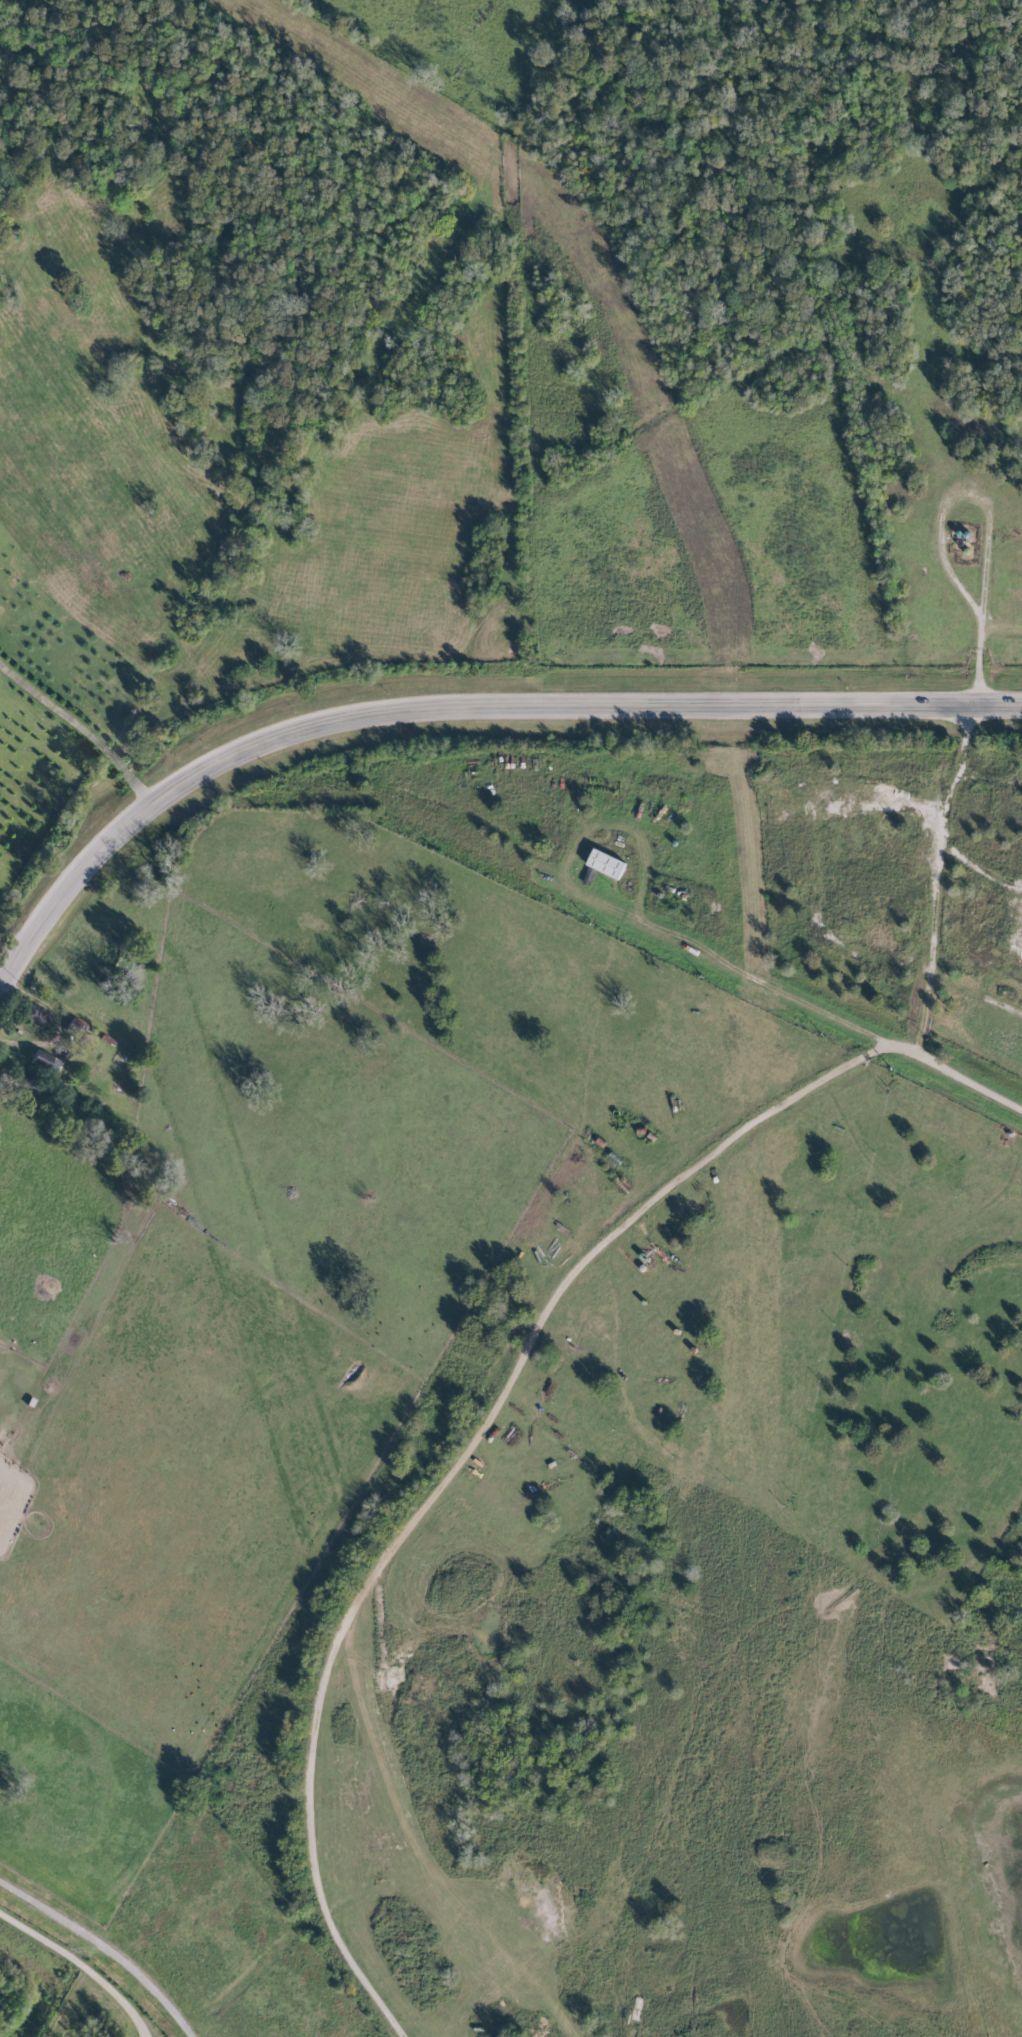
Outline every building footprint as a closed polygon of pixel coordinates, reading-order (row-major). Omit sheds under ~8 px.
[(618,880),(626,863),(592,849),(585,866),(618,880)] [(52,1074),(57,1059),(34,1050),(28,1065),(52,1074)] [(11,1080),(26,1094),(35,1085),(19,1071),(11,1080)]
